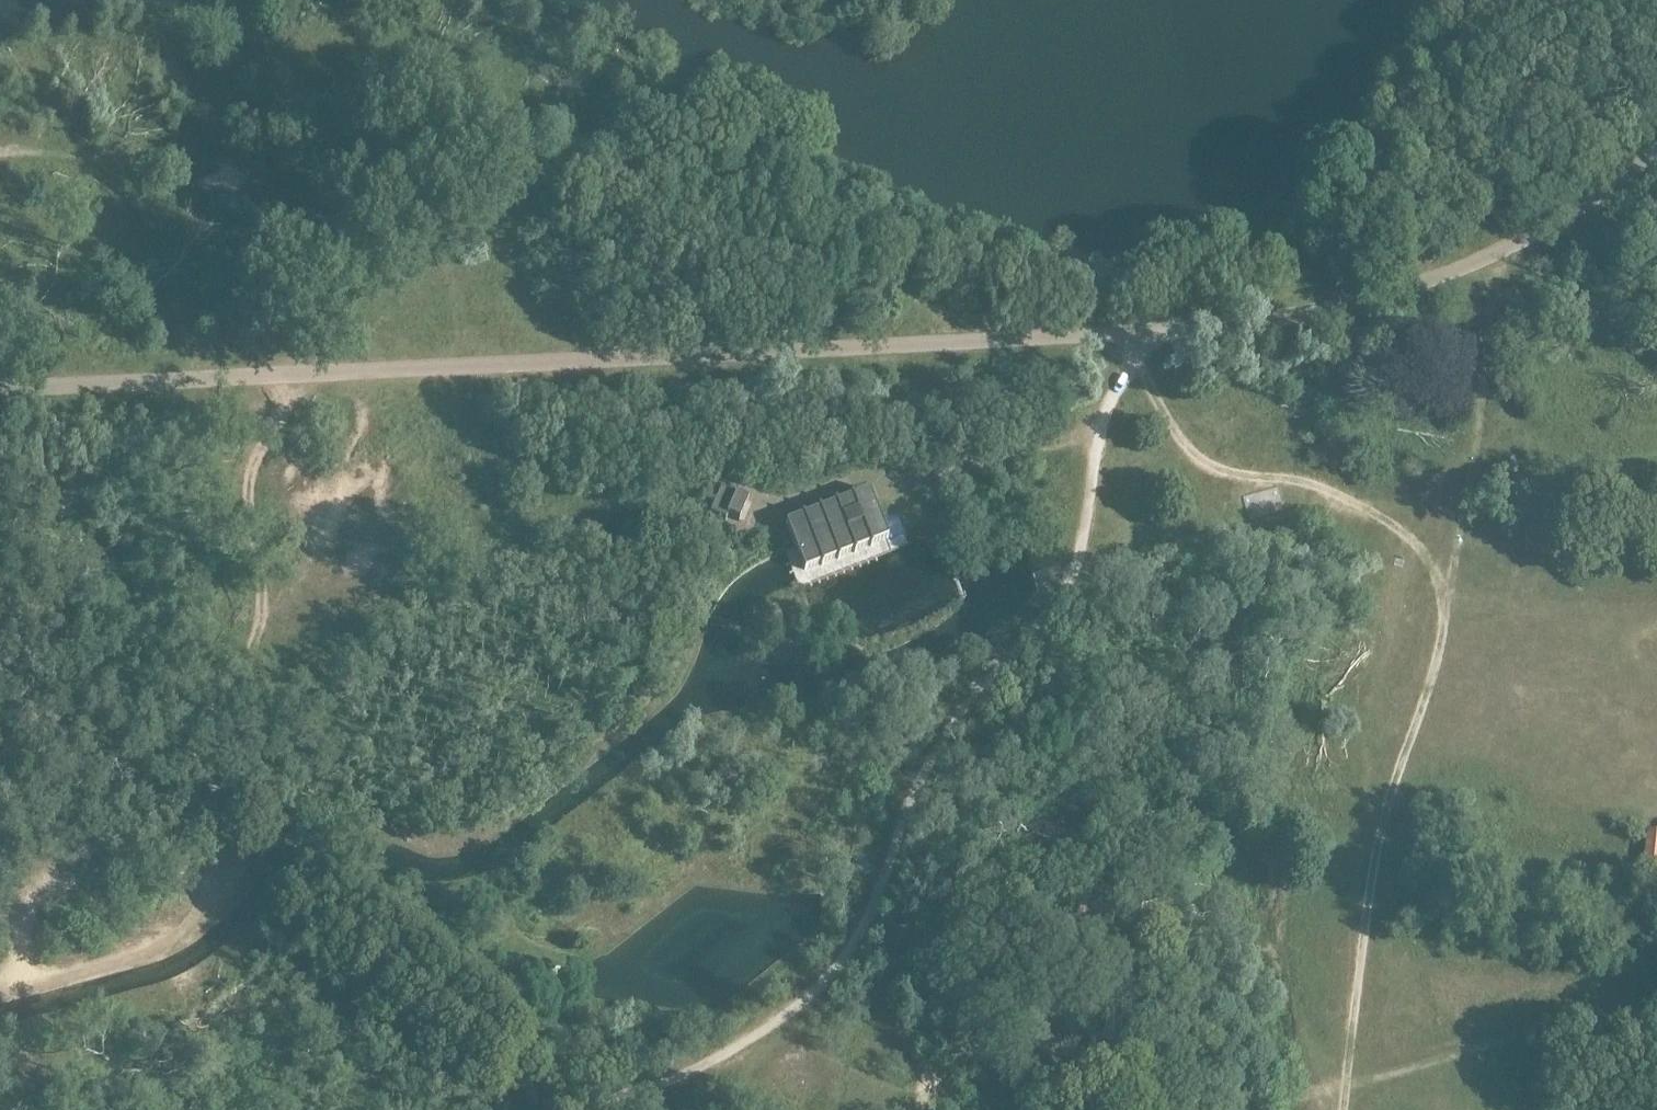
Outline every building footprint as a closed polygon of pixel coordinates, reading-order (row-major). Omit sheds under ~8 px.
[(1461,9),(1471,12),(1480,8),(1483,0),(1457,0),(1461,9)] [(704,515),(718,522),(722,515),(733,521),(743,503),(732,497),(734,493),(720,485),(704,515)] [(786,523),(805,571),(890,539),(883,521),(876,506),(870,491),(786,523)] [(1656,871),(1656,834),(1648,833),(1644,870),(1656,871)]
